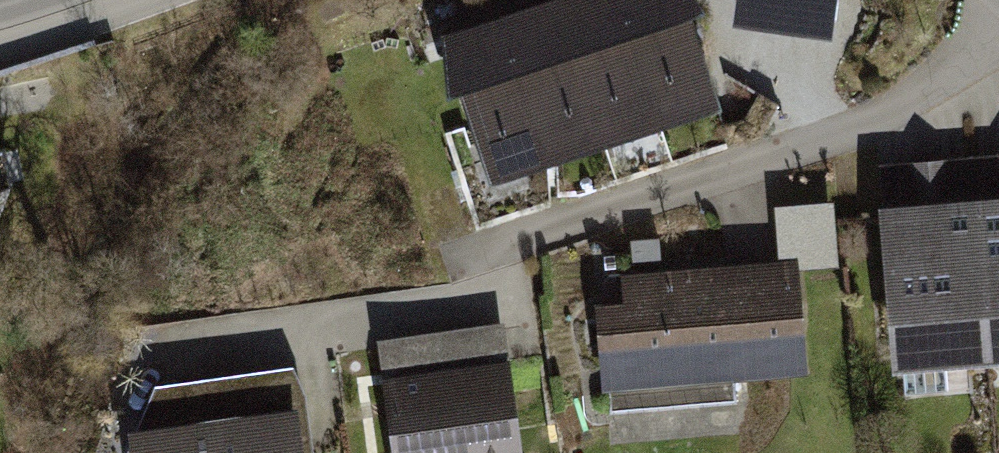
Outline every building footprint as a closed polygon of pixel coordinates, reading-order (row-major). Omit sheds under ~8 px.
[(621,0),(572,0),(557,5),(606,157),(665,137),(621,0)] [(686,0),(621,0),(665,137),(724,118),(686,0)] [(730,31),(829,46),(835,0),(734,0),(730,31)] [(606,157),(557,5),(498,24),(547,177),(606,157)] [(547,177),(498,24),(439,43),(488,197),(547,177)] [(987,375),(998,374),(998,163),(970,165),(987,375)] [(970,165),(877,173),(894,383),(987,375),(970,165)] [(618,309),(593,311),(600,405),(813,390),(804,262),(616,275),(618,309)] [(374,348),(388,452),(518,452),(502,331),(374,348)] [(290,375),(215,385),(224,452),(317,452),(310,402),(290,375)] [(215,385),(155,393),(127,443),(129,452),(224,452),(215,385)]
